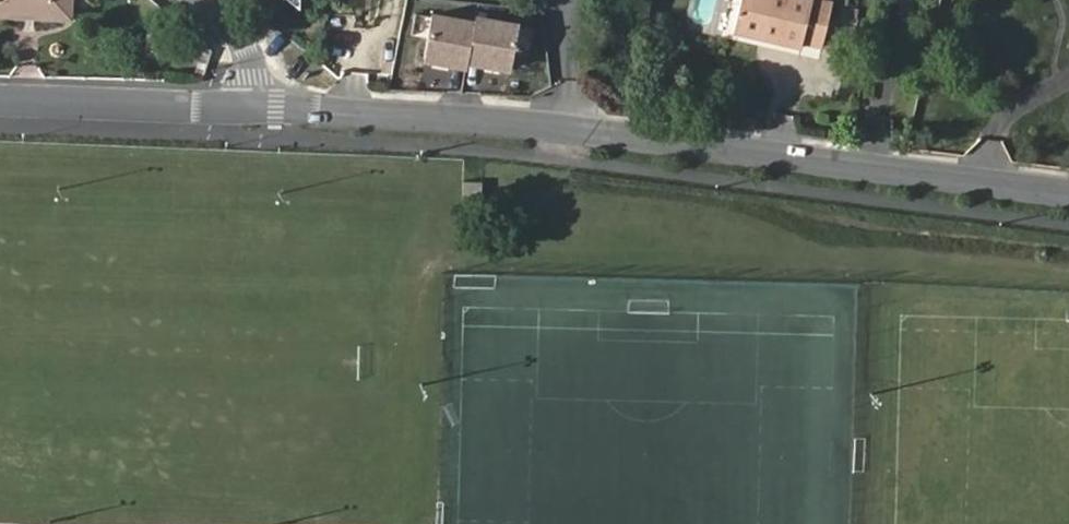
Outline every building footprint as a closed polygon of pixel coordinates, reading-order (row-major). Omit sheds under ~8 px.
[(67,18),(68,0),(0,0),(0,13),(67,18)] [(731,31),(793,45),(795,40),(818,45),(827,0),(738,0),(731,31)] [(473,30),(430,23),(423,66),(465,73),(466,68),(509,76),(517,33),(474,25),(473,30)]
